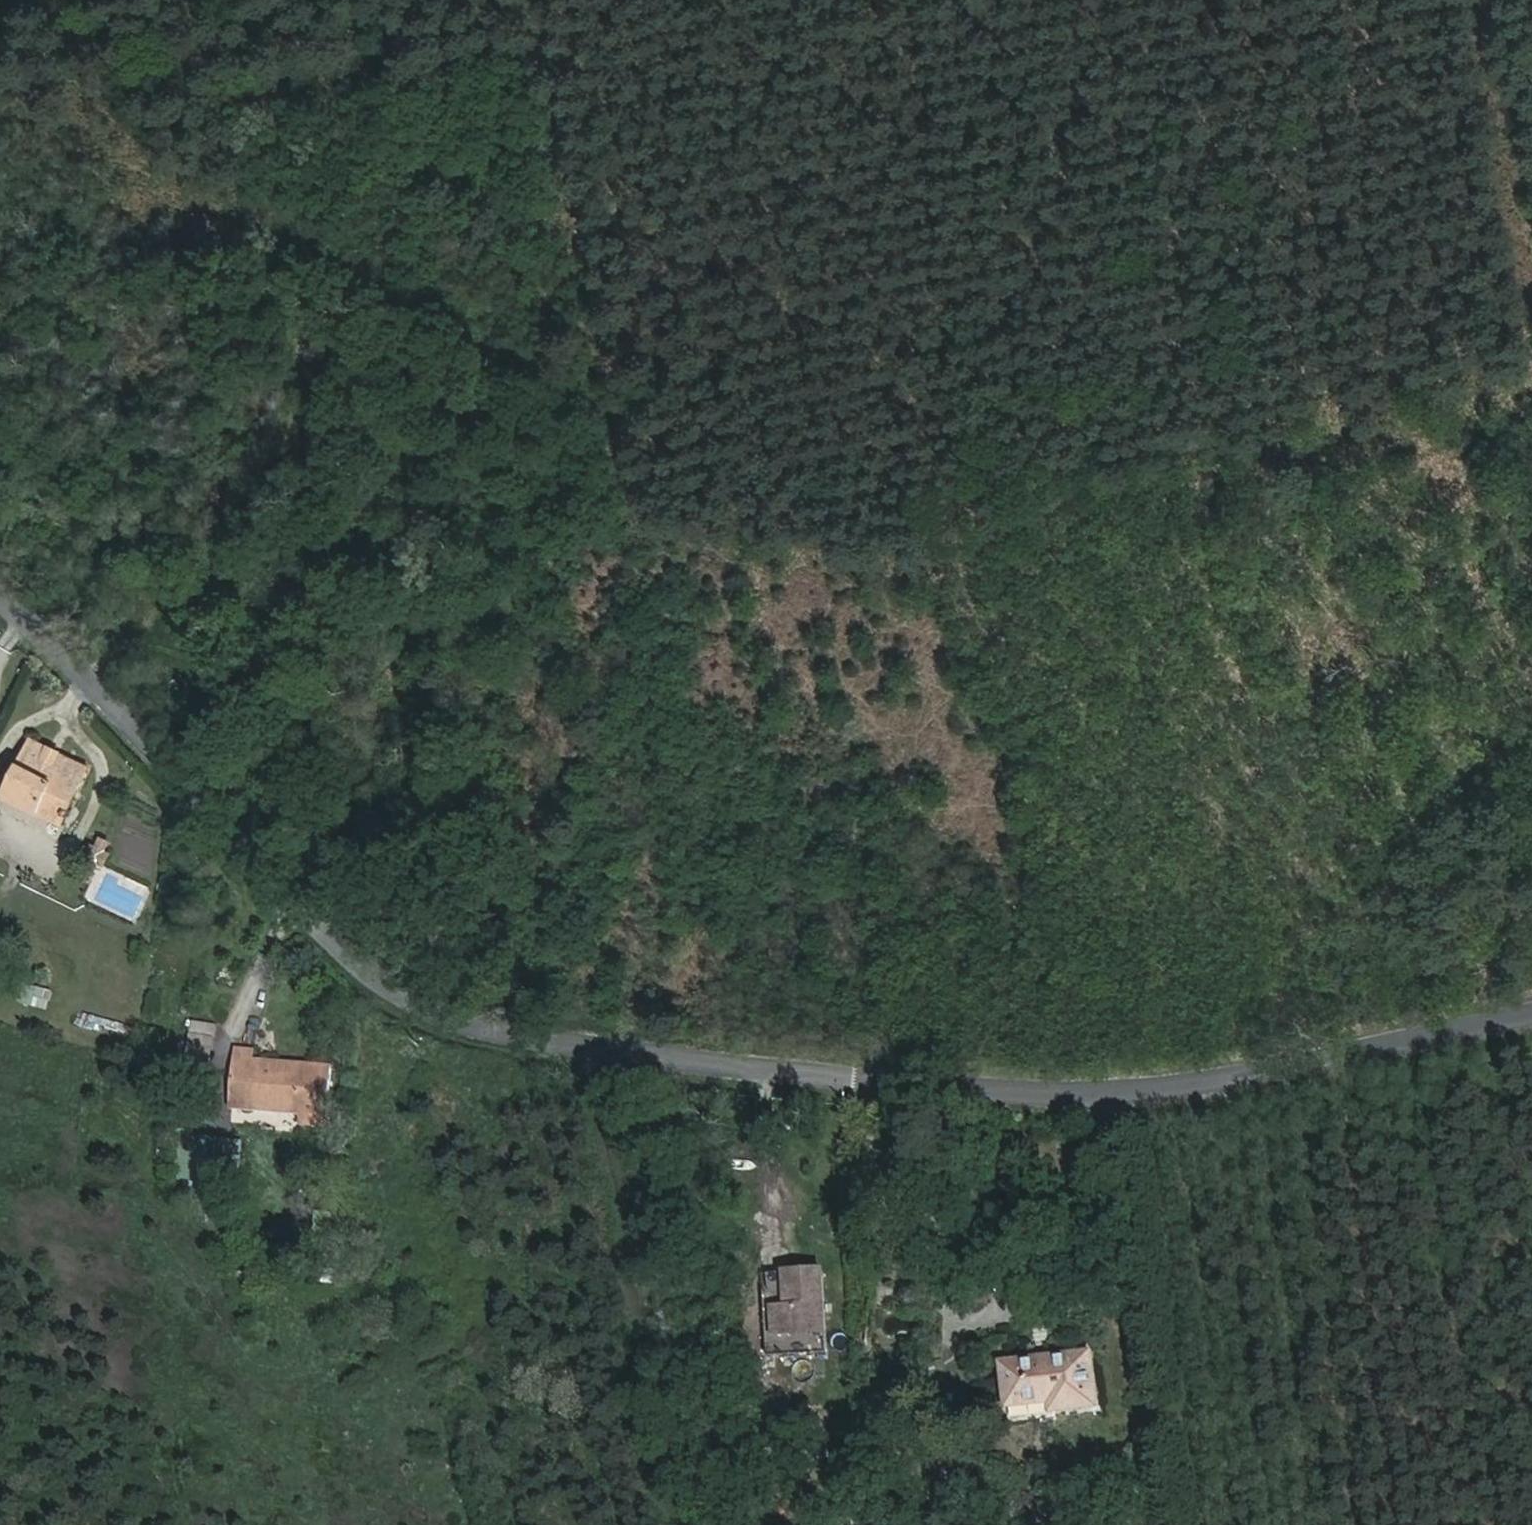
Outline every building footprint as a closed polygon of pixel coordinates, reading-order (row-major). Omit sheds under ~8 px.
[(81,768),(26,740),(0,797),(0,798),(56,823),(81,768)] [(18,1001),(32,1008),(40,990),(27,984),(18,1001)] [(212,1068),(215,1022),(190,1021),(187,1066),(212,1068)] [(251,1061),(252,1041),(230,1041),(228,1097),(299,1100),(299,1110),(327,1111),(329,1053),(301,1052),(300,1062),(251,1061)] [(223,1126),(189,1124),(187,1173),(222,1174),(223,1126)] [(827,1330),(823,1268),(788,1270),(790,1305),(776,1306),(778,1334),(827,1330)] [(1087,1364),(994,1374),(999,1429),(1095,1417),(1087,1364)]
